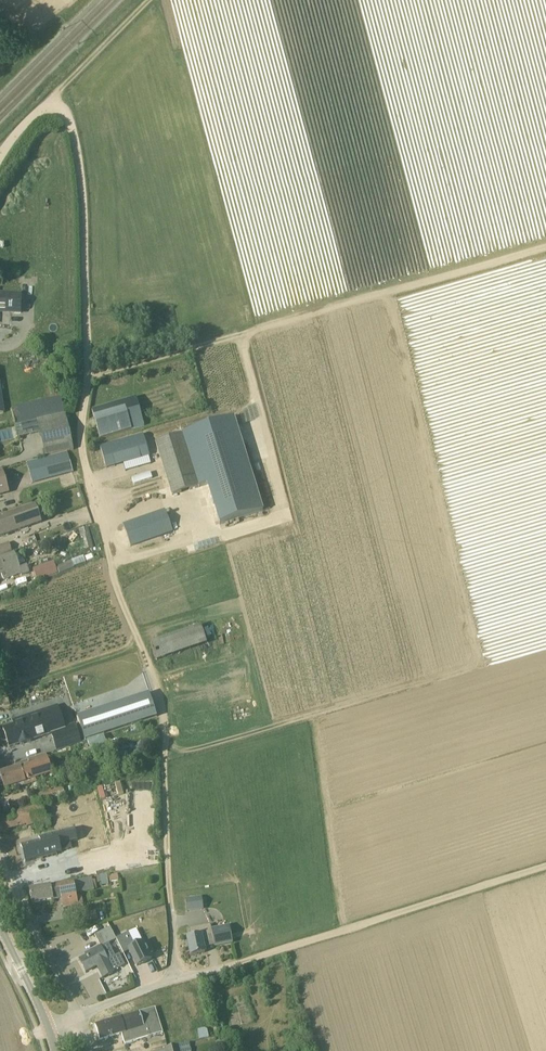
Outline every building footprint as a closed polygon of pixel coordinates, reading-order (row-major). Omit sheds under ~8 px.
[(21,314),(21,294),(0,293),(0,313),(21,314)] [(93,409),(100,437),(146,426),(139,397),(93,409)] [(38,421),(41,432),(46,456),(74,449),(66,414),(38,421)] [(220,524),(263,511),(234,418),(182,433),(199,487),(207,484),(220,524)] [(172,495),(199,487),(193,469),(182,433),(155,442),(172,495)] [(149,455),(143,434),(129,438),(135,459),(149,455)] [(109,444),(100,447),(106,467),(115,465),(109,444)] [(73,471),(67,452),(27,463),(32,483),(73,471)] [(41,522),(35,505),(0,517),(0,537),(41,522)] [(173,531),(165,510),(123,524),(131,546),(173,531)] [(88,528),(80,531),(82,538),(83,538),(87,550),(93,548),(88,528)] [(13,552),(9,543),(0,546),(0,557),(13,552)] [(20,573),(28,570),(25,563),(18,566),(13,552),(0,557),(0,574),(2,579),(20,573)] [(71,561),(64,563),(64,564),(67,571),(73,568),(71,561)] [(53,562),(32,570),(36,581),(57,574),(53,562)] [(59,574),(67,571),(64,564),(56,567),(59,574)] [(149,693),(77,717),(85,741),(103,734),(157,717),(149,693)] [(15,725),(3,729),(9,747),(20,743),(21,745),(31,742),(30,740),(51,733),(57,751),(81,742),(75,724),(65,728),(60,713),(46,718),(44,711),(23,718),(24,722),(15,725)] [(108,750),(103,735),(87,740),(92,755),(108,750)] [(5,788),(52,773),(46,754),(28,760),(29,764),(0,774),(5,788)] [(50,789),(44,791),(45,793),(32,798),(35,805),(65,796),(62,788),(51,792),(50,789)] [(38,829),(52,826),(50,819),(47,820),(43,805),(0,817),(0,832),(26,825),(27,827),(34,825),(35,830),(38,829)] [(42,840),(22,846),(27,863),(38,859),(39,860),(39,859),(42,858),(43,859),(45,859),(44,854),(62,849),(60,845),(70,842),(66,831),(73,828),(73,827),(40,837),(40,838),(41,838),(42,840)] [(110,883),(118,881),(117,875),(109,876),(110,883)] [(92,879),(30,890),(33,904),(54,900),(62,898),(63,908),(79,905),(76,892),(94,889),(92,881),(92,879)] [(202,897),(185,899),(187,911),(203,909),(202,897)] [(86,921),(96,919),(95,912),(84,914),(86,921)] [(187,938),(191,956),(205,953),(204,948),(214,945),(215,947),(233,943),(229,926),(211,929),(210,925),(189,929),(190,937),(187,938)] [(95,935),(101,947),(108,943),(109,943),(116,939),(110,927),(95,935)] [(128,933),(116,939),(124,954),(129,952),(136,967),(152,960),(143,941),(134,946),(128,933)] [(108,960),(101,947),(86,955),(87,957),(80,960),(86,972),(97,966),(103,978),(115,972),(114,970),(124,965),(119,954),(108,960)] [(121,1018),(96,1026),(100,1040),(122,1033),(125,1044),(163,1032),(155,1007),(139,1012),(140,1012),(128,1016),(121,1018)] [(200,1039),(209,1037),(207,1030),(206,1030),(205,1029),(198,1030),(200,1039)] [(164,1048),(165,1050),(191,1050),(189,1042),(164,1048)]
